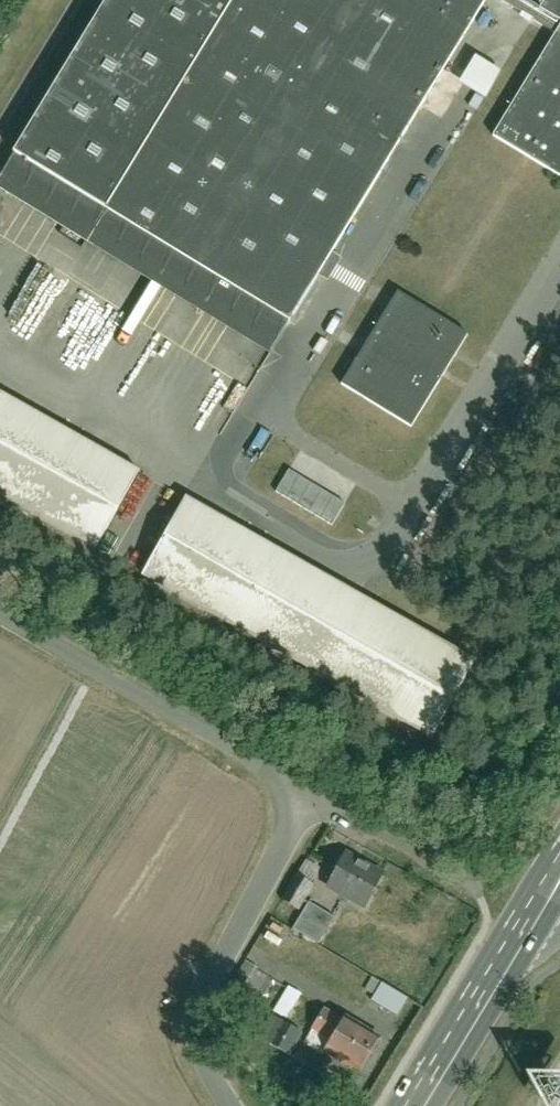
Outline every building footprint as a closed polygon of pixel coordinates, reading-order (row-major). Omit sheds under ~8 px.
[(13,155),(291,325),(490,0),(109,0),(13,155)] [(556,35),(493,138),(559,179),(559,0),(547,0),(540,10),(524,0),(499,0),(556,35)] [(477,101),(493,72),(462,56),(446,85),(477,101)] [(410,428),(466,337),(397,294),(341,386),(410,428)] [(132,471),(0,394),(0,500),(92,553),(132,471)] [(287,472),(275,494),(331,527),(343,505),(287,472)] [(430,741),(474,663),(185,499),(141,577),(430,741)] [(383,875),(346,855),(328,887),(365,907),(383,875)] [(299,918),(291,933),(319,948),(332,924),(304,908),(312,894),(298,886),(285,910),(299,918)] [(391,1016),(401,997),(369,980),(359,1000),(391,1016)] [(383,1048),(333,1015),(311,1048),(362,1081),(383,1048)] [(272,1017),(256,1045),(286,1063),(303,1035),(272,1017)]
